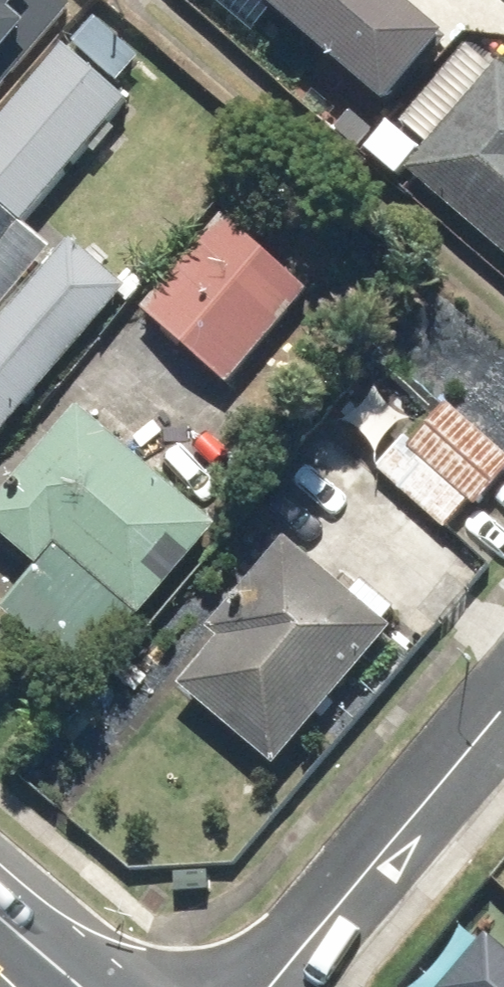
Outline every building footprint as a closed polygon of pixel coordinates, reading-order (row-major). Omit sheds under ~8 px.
[(74,0),(0,0),(0,86),(74,0)] [(271,5),(392,107),(457,30),(422,0),(276,0),(271,5)] [(41,210),(138,103),(73,44),(0,125),(0,447),(135,290),(41,210)] [(451,127),(452,128),(415,170),(503,247),(503,67),(451,127)] [(150,309),(233,381),(313,290),(229,218),(150,309)] [(0,498),(0,532),(37,565),(1,605),(88,683),(226,530),(149,460),(147,462),(84,405),(0,498)] [(449,405),(386,478),(449,532),(503,469),(503,452),(449,405)] [(181,686),(279,767),(396,628),(298,547),(181,686)] [(494,931),(448,986),(503,986),(503,939),(494,931)]
